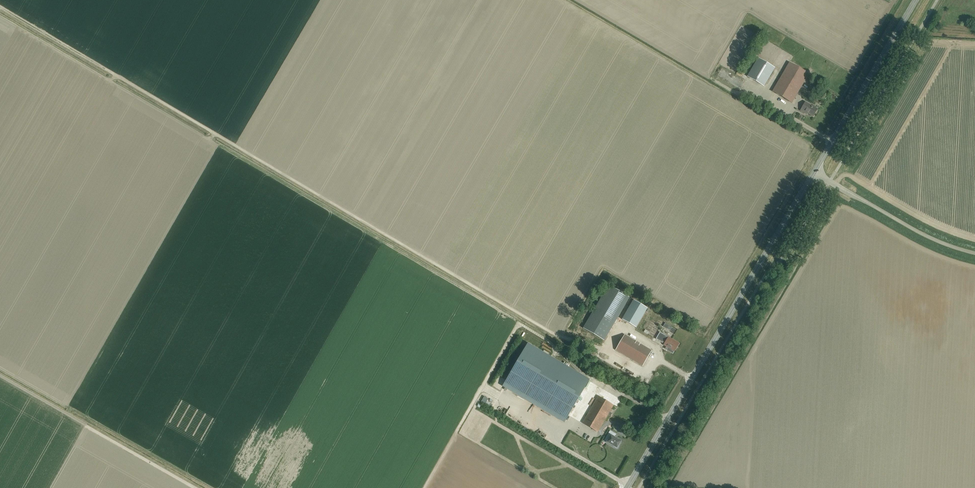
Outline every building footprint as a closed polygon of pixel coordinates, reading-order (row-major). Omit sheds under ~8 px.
[(966,9),(971,0),(956,0),(954,3),(963,9),(964,8),(966,9)] [(764,86),(775,68),(758,58),(747,76),(764,86)] [(792,103),(809,74),(789,63),(772,91),(792,103)] [(813,116),(817,109),(805,102),(800,110),(804,113),(805,112),(813,116)] [(609,285),(583,328),(604,340),(629,297),(609,285)] [(636,327),(647,308),(633,300),(623,319),(636,327)] [(674,351),(679,343),(660,332),(656,339),(662,343),(663,342),(665,343),(664,345),(674,351)] [(642,366),(651,350),(625,335),(615,350),(642,366)] [(528,345),(508,379),(568,415),(588,380),(528,345)] [(582,423),(598,432),(613,405),(598,396),(582,423)] [(607,442),(613,446),(617,449),(619,445),(621,441),(617,439),(618,439),(614,437),(616,434),(610,431),(607,435),(610,437),(607,442)]
